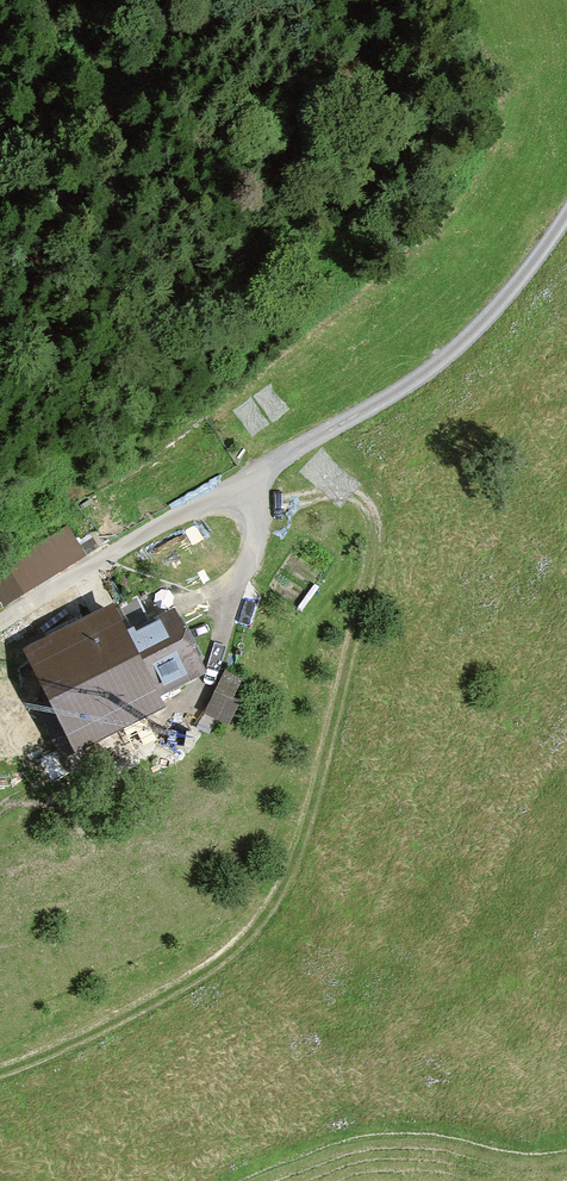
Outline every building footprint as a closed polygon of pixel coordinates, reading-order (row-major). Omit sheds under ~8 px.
[(80,529),(40,553),(57,583),(98,560),(80,529)] [(235,681),(189,590),(55,658),(100,748),(235,681)]
